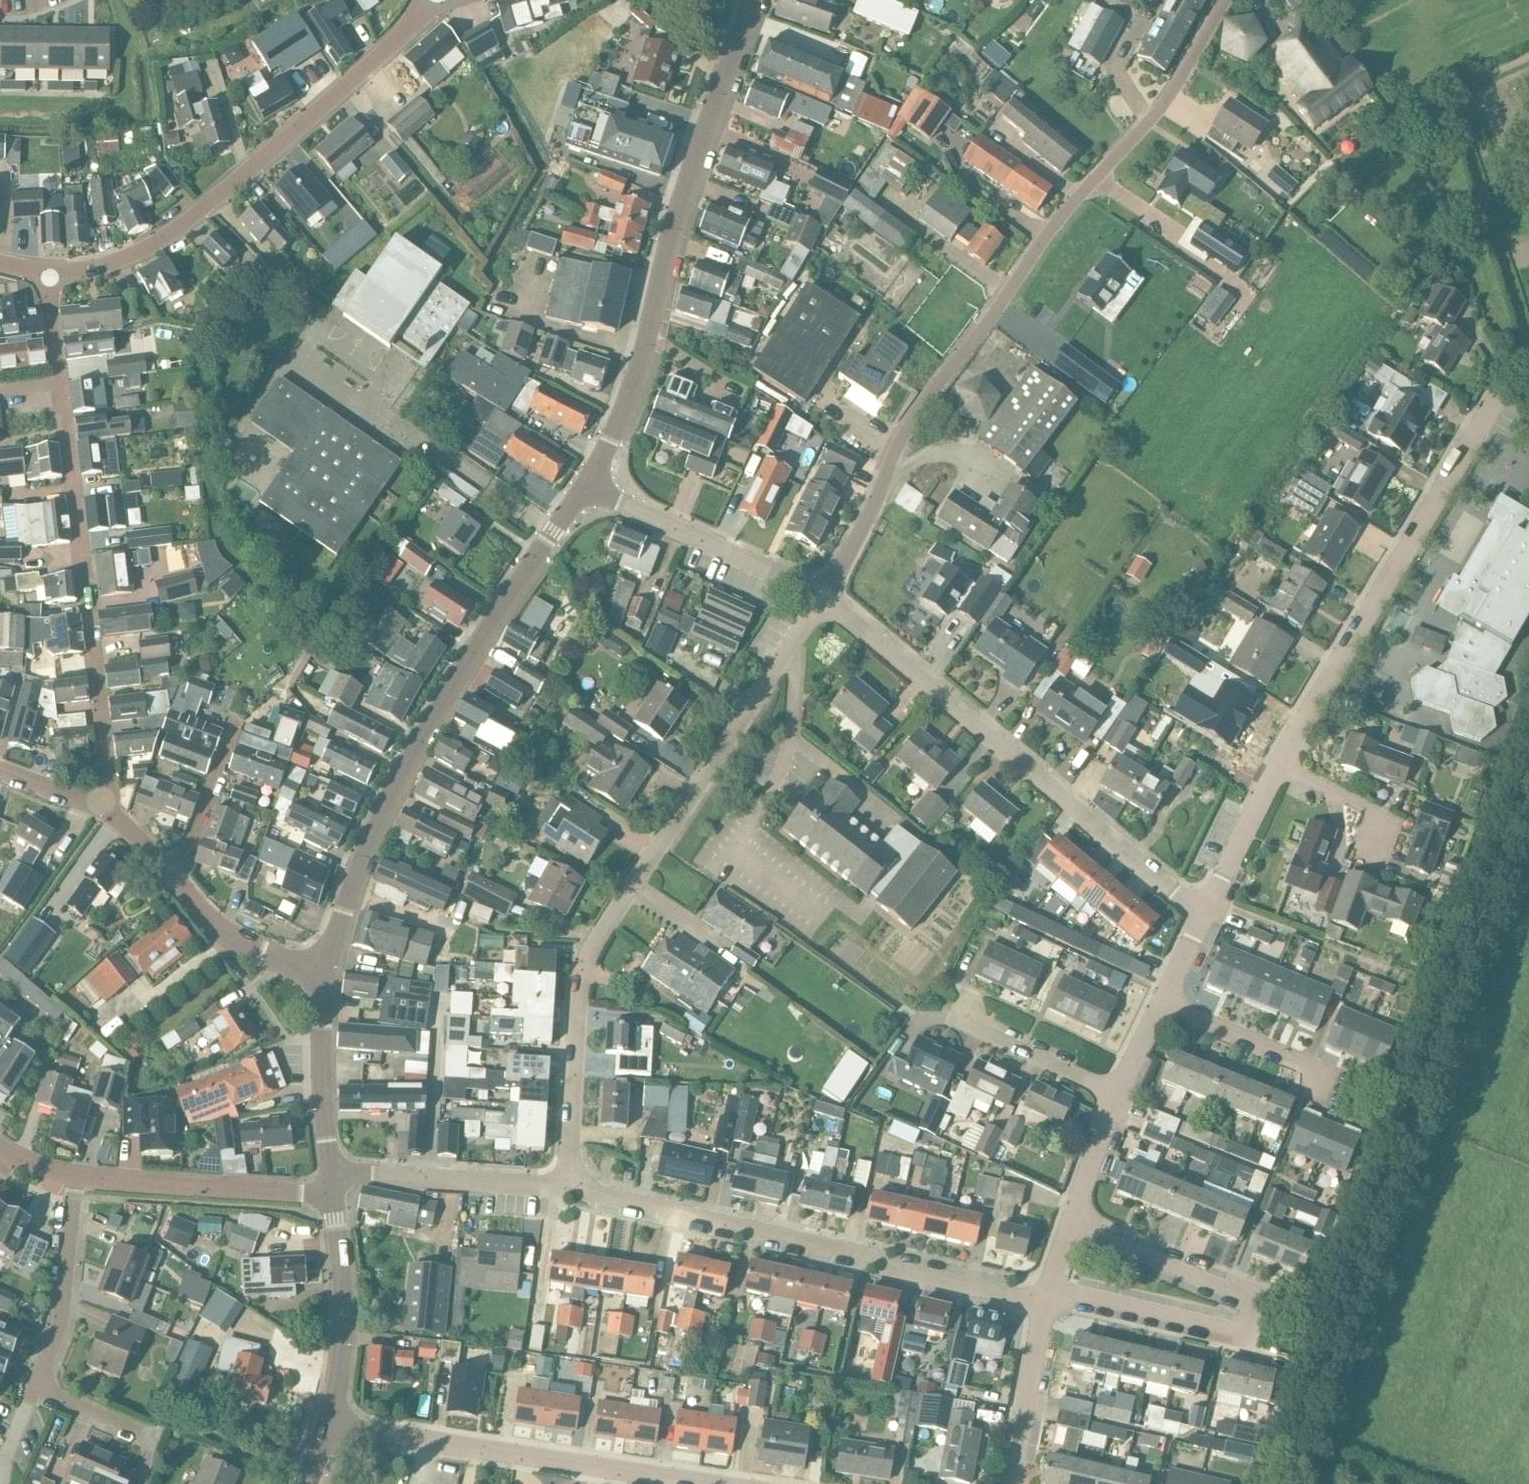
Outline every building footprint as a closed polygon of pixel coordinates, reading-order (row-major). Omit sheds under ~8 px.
[(337,66),(354,54),(338,29),(350,21),(352,23),(363,15),(353,0),(336,0),(306,20),(337,66)] [(570,3),(569,0),(510,0),(497,4),(506,35),(535,26),(545,23),(542,11),(570,3)] [(835,11),(806,0),(783,0),(777,16),(826,34),(835,11)] [(908,38),(918,15),(906,10),(880,0),(860,0),(853,15),(908,38)] [(1186,37),(1207,0),(1172,0),(1160,22),(1186,37)] [(651,33),(660,22),(640,4),(631,15),(651,33)] [(1092,8),(1069,47),(1078,53),(1078,54),(1099,65),(1123,23),(1103,12),(1101,14),(1095,10),(1092,8)] [(1297,108),(1314,130),(1351,102),(1354,104),(1370,89),(1345,54),(1339,59),(1303,14),(1289,25),(1303,43),(1276,65),(1305,102),(1297,108)] [(252,45),(272,75),(279,70),(282,74),(319,49),(297,15),(252,45)] [(1237,16),(1223,51),(1264,67),(1278,32),(1237,16)] [(1164,75),(1186,37),(1160,22),(1138,60),(1164,75)] [(460,39),(481,74),(505,59),(499,49),(500,48),(486,24),(460,39)] [(420,79),(431,92),(450,76),(442,66),(446,63),(443,60),(460,45),(443,26),(406,60),(422,78),(420,79)] [(14,71),(14,30),(0,30),(0,71),(14,71)] [(14,71),(37,71),(38,31),(14,30),(14,71)] [(37,71),(61,71),(62,31),(38,31),(37,71)] [(61,71),(85,72),(86,32),(62,31),(61,71)] [(110,72),(110,32),(86,32),(85,72),(110,72)] [(851,118),(888,133),(897,112),(862,96),(865,88),(866,85),(843,76),(844,72),(770,41),(756,74),(830,105),(830,107),(852,116),(851,118)] [(634,82),(664,92),(673,63),(674,64),(677,56),(676,56),(677,52),(647,42),(634,82)] [(1008,67),(1016,54),(996,42),(988,56),(1008,67)] [(192,139),(195,152),(208,148),(209,150),(230,144),(217,102),(202,107),(199,96),(204,94),(197,72),(192,73),(189,63),(170,69),(178,100),(183,114),(174,116),(178,130),(187,128),(201,123),(204,135),(192,139)] [(153,65),(154,74),(161,73),(160,64),(153,65)] [(568,146),(660,176),(672,139),(624,123),(629,107),(613,102),(620,80),(603,74),(601,78),(592,74),(568,146)] [(1007,104),(1021,85),(1005,74),(992,92),(1007,104)] [(243,84),(265,120),(295,102),(281,79),(266,88),(258,75),(243,84)] [(13,92),(13,82),(0,82),(0,92),(13,92)] [(13,82),(13,92),(26,92),(26,83),(13,82)] [(61,92),(61,83),(49,82),(49,91),(61,92)] [(745,106),(778,120),(780,115),(792,113),(803,118),(811,102),(782,89),(780,93),(755,82),(745,106)] [(61,83),(61,92),(74,93),(74,83),(61,83)] [(97,93),(97,84),(85,84),(85,93),(97,93)] [(582,90),(569,86),(561,109),(575,113),(582,90)] [(915,91),(896,120),(931,142),(950,113),(915,91)] [(405,144),(440,188),(448,181),(412,137),(435,118),(419,99),(387,126),(403,145),(405,144)] [(1037,155),(1064,174),(1080,151),(1055,133),(1056,131),(1016,99),(1000,122),(1024,141),(1022,143),(1037,155)] [(1205,137),(1230,154),(1238,142),(1250,150),(1266,127),(1230,102),(1205,137)] [(317,153),(336,176),(372,145),(352,121),(334,136),(335,137),(317,153)] [(808,144),(814,131),(795,122),(787,137),(777,132),(770,147),(799,162),(803,153),(811,157),(815,147),(808,144)] [(98,153),(119,153),(118,135),(97,135),(98,153)] [(963,161),(1036,212),(1052,188),(1021,166),(1021,165),(980,137),(963,161)] [(868,202),(883,182),(907,199),(915,187),(908,182),(919,167),(885,143),(853,187),(851,191),(854,194),(868,202)] [(764,157),(763,158),(728,147),(719,175),(763,190),(758,201),(792,215),(794,210),(783,205),(789,189),(775,184),(777,180),(774,175),(770,173),(774,162),(772,161),(772,160),(764,157)] [(381,163),(399,184),(412,172),(394,152),(381,163)] [(1165,178),(1167,180),(1157,194),(1180,209),(1190,194),(1204,204),(1221,178),(1207,169),(1207,168),(1183,152),(1165,178)] [(1277,166),(1266,178),(1288,198),(1299,185),(1277,166)] [(145,172),(166,199),(182,187),(166,167),(145,172)] [(279,189),(279,190),(276,193),(292,212),(295,209),(307,222),(318,213),(326,222),(339,211),(303,168),(279,189)] [(853,187),(819,171),(810,189),(826,197),(813,223),(822,226),(827,228),(842,204),(851,191),(853,187)] [(39,190),(61,189),(60,173),(38,174),(39,190)] [(628,183),(603,173),(597,186),(623,196),(628,183)] [(118,209),(130,237),(149,229),(142,212),(154,206),(142,181),(112,196),(118,209)] [(91,185),(94,223),(114,221),(110,183),(91,185)] [(64,201),(68,248),(89,247),(86,217),(82,217),(82,212),(84,211),(82,187),(64,189),(65,201),(64,201)] [(965,253),(984,267),(1002,242),(984,228),(979,234),(964,224),(972,213),(941,189),(918,221),(951,246),(956,237),(970,247),(965,253)] [(44,249),(64,249),(61,195),(41,196),(41,193),(12,195),(14,217),(42,216),(44,249)] [(583,213),(643,232),(651,207),(621,198),(617,213),(586,204),(583,213)] [(740,244),(754,249),(761,233),(748,227),(751,221),(712,203),(700,231),(738,248),(740,244)] [(268,239),(281,254),(294,243),(261,205),(241,223),(261,245),(268,239)] [(637,255),(643,232),(583,213),(580,225),(597,230),(596,235),(566,226),(561,245),(590,254),(594,242),(637,255)] [(795,216),(785,243),(812,253),(822,226),(813,223),(795,216)] [(1191,243),(1190,245),(1226,268),(1235,274),(1236,273),(1235,273),(1235,272),(1247,255),(1248,255),(1249,254),(1239,247),(1209,228),(1203,224),(1202,225),(1204,226),(1192,244),(1191,243)] [(200,251),(222,272),(239,256),(219,234),(200,251)] [(526,251),(553,259),(558,243),(531,235),(526,251)] [(350,240),(339,249),(349,261),(360,252),(350,240)] [(435,282),(441,272),(394,241),(367,282),(354,274),(333,305),(346,314),(343,318),(389,348),(398,335),(427,354),(419,367),(426,371),(469,305),(435,282)] [(1107,256),(1077,298),(1094,311),(1101,316),(1114,297),(1121,302),(1138,278),(1107,256)] [(154,298),(159,307),(185,293),(166,258),(137,274),(151,299),(154,298)] [(730,306),(738,309),(741,303),(736,295),(742,279),(744,275),(787,295),(793,281),(761,266),(748,261),(741,258),(734,276),(699,262),(690,287),(721,299),(720,301),(731,305),(730,306)] [(553,291),(622,307),(628,278),(595,270),(596,268),(560,260),(553,291)] [(307,281),(286,261),(273,273),(294,294),(307,281)] [(1178,298),(1200,310),(1215,281),(1193,270),(1178,298)] [(1422,361),(1445,375),(1457,354),(1461,356),(1468,345),(1449,333),(1467,303),(1435,285),(1417,316),(1436,328),(1431,337),(1435,340),(1422,361)] [(860,320),(807,286),(752,372),(805,406),(860,320)] [(1217,287),(1196,315),(1214,328),(1235,301),(1217,287)] [(676,311),(723,327),(730,306),(731,305),(720,301),(720,302),(683,290),(676,311)] [(583,326),(615,334),(622,307),(553,291),(546,320),(583,328),(583,326)] [(96,330),(96,334),(123,332),(120,304),(93,307),(93,310),(62,313),(64,333),(96,330)] [(14,347),(34,345),(33,335),(44,333),(41,312),(0,317),(0,348),(14,346),(14,347)] [(535,332),(510,324),(501,355),(522,361),(526,363),(535,332)] [(753,335),(728,328),(724,340),(749,348),(753,335)] [(896,367),(908,348),(885,333),(866,362),(855,355),(842,375),(852,382),(849,387),(853,389),(856,384),(877,397),(894,371),(899,374),(901,370),(896,367)] [(68,360),(116,354),(113,334),(66,340),(68,360)] [(571,382),(601,392),(610,364),(565,350),(567,344),(548,338),(539,364),(558,371),(561,363),(575,368),(571,382)] [(2,371),(49,365),(46,343),(34,345),(14,347),(0,349),(0,352),(2,371)] [(1051,366),(1105,406),(1119,386),(1066,347),(1051,366)] [(490,369),(475,360),(465,353),(449,378),(477,396),(499,410),(505,414),(510,407),(514,410),(515,409),(527,414),(529,409),(580,435),(592,412),(532,382),(532,383),(527,381),(531,374),(520,367),(499,356),(490,369)] [(109,379),(147,373),(145,356),(107,362),(109,379)] [(1382,367),(1374,380),(1388,389),(1386,392),(1388,399),(1377,417),(1372,417),(1366,427),(1368,434),(1393,448),(1395,445),(1404,452),(1429,412),(1418,405),(1426,394),(1382,367)] [(1051,461),(1040,453),(1078,404),(1032,369),(978,440),(1024,475),(1034,483),(1051,461)] [(336,558),(402,465),(280,379),(249,423),(295,456),(260,504),(336,558)] [(670,379),(664,392),(663,392),(656,410),(711,432),(728,439),(735,421),(733,420),(735,416),(712,407),(711,410),(699,406),(690,402),(696,389),(683,384),(670,379)] [(71,384),(75,414),(108,410),(106,397),(104,380),(71,384)] [(961,418),(986,423),(999,400),(981,381),(958,393),(961,418)] [(141,407),(139,398),(139,397),(114,401),(116,412),(141,407)] [(499,410),(476,397),(474,402),(473,407),(473,411),(474,415),(480,426),(483,428),(469,452),(495,470),(506,453),(553,484),(567,463),(520,432),(522,427),(498,412),(499,410)] [(173,403),(175,433),(196,431),(193,402),(173,403)] [(778,407),(758,447),(772,454),(792,414),(778,407)] [(685,471),(711,482),(719,460),(710,456),(716,439),(684,426),(684,425),(655,413),(646,436),(675,447),(675,448),(691,454),(685,471)] [(79,444),(115,439),(131,437),(129,421),(107,424),(106,416),(76,420),(79,444)] [(1327,435),(1359,454),(1366,442),(1335,423),(1327,435)] [(102,474),(103,479),(120,477),(115,439),(79,444),(83,476),(102,474)] [(223,465),(235,447),(226,441),(214,458),(223,465)] [(820,463),(852,478),(861,460),(829,445),(820,463)] [(29,482),(63,478),(59,446),(25,450),(0,453),(0,479),(28,475),(29,482)] [(1367,514),(1393,472),(1363,454),(1337,496),(1367,514)] [(764,524),(790,471),(766,460),(740,513),(764,524)] [(785,534),(816,550),(842,498),(840,497),(848,480),(822,466),(813,483),(811,482),(785,534)] [(179,473),(165,474),(167,488),(180,487),(179,473)] [(121,485),(123,497),(136,495),(141,494),(139,483),(121,485)] [(925,496),(905,483),(894,501),(913,515),(925,496)] [(1327,500),(1299,483),(1288,501),(1316,518),(1327,500)] [(437,496),(459,513),(466,504),(444,487),(437,496)] [(1010,488),(992,516),(956,493),(938,520),(1007,564),(1033,524),(1026,519),(1037,501),(1026,494),(1024,497),(1010,488)] [(123,497),(86,501),(90,533),(127,529),(125,512),(138,510),(136,495),(123,497)] [(1481,743),(1495,730),(1492,712),(1506,700),(1503,681),(1494,678),(1512,649),(1510,647),(1528,614),(1528,514),(1499,497),(1488,517),(1495,521),(1460,582),(1453,578),(1437,606),(1463,621),(1447,661),(1449,662),(1435,674),(1426,671),(1412,683),(1415,702),(1450,715),(1454,733),(1481,743)] [(27,508),(32,548),(71,543),(66,503),(27,508)] [(462,556),(480,530),(454,513),(436,539),(462,556)] [(1333,573),(1357,530),(1327,513),(1303,555),(1333,573)] [(621,567),(650,578),(661,551),(645,545),(647,539),(618,527),(609,550),(626,556),(621,567)] [(1254,553),(1279,567),(1287,554),(1262,539),(1262,540),(1254,536),(1256,533),(1246,527),(1239,538),(1250,545),(1248,547),(1255,551),(1254,553)] [(171,529),(126,535),(128,552),(173,545),(171,529)] [(22,561),(21,540),(0,541),(0,562),(22,561)] [(221,560),(217,554),(213,543),(196,546),(207,588),(232,569),(221,560)] [(435,565),(409,546),(400,558),(426,577),(435,565)] [(97,559),(101,597),(133,594),(130,570),(139,569),(137,554),(128,556),(97,559)] [(1138,555),(1129,575),(1144,582),(1153,563),(1138,555)] [(973,584),(945,565),(920,601),(948,620),(955,610),(958,612),(957,613),(978,627),(1003,592),(982,577),(975,587),(972,585),(973,584)] [(1301,629),(1325,586),(1295,569),(1270,611),(1301,629)] [(193,573),(155,583),(161,606),(199,596),(193,573)] [(45,589),(44,580),(40,580),(39,574),(16,576),(17,594),(36,592),(36,590),(45,589)] [(620,627),(636,585),(609,575),(594,618),(620,627)] [(44,580),(45,589),(46,605),(78,602),(75,577),(44,580)] [(1203,595),(1221,607),(1220,608),(1248,625),(1257,611),(1211,583),(1203,595)] [(473,607),(447,590),(437,584),(423,606),(433,612),(431,616),(443,624),(446,620),(458,629),(473,607)] [(736,656),(756,612),(713,592),(693,637),(736,656)] [(626,627),(638,631),(641,623),(642,624),(649,604),(634,598),(627,618),(629,618),(626,627)] [(25,619),(41,621),(42,605),(18,606),(19,618),(25,619)] [(102,639),(154,633),(151,608),(99,614),(102,639)] [(407,622),(387,609),(363,642),(385,656),(407,622)] [(682,618),(662,609),(657,621),(676,630),(682,618)] [(25,656),(25,619),(19,618),(19,619),(0,619),(0,654),(24,655),(25,656)] [(41,621),(25,619),(25,656),(34,658),(33,646),(47,645),(48,653),(54,657),(84,654),(80,619),(58,622),(41,621)] [(1004,678),(1019,688),(1044,651),(1029,640),(1026,644),(995,622),(976,651),(1007,673),(1004,678)] [(526,661),(528,657),(539,664),(550,646),(514,624),(503,642),(520,652),(518,655),(526,661)] [(1266,687),(1292,644),(1258,624),(1233,668),(1266,687)] [(667,659),(678,635),(656,625),(645,649),(667,659)] [(1416,627),(1410,643),(1441,654),(1446,637),(1416,627)] [(417,650),(399,638),(386,657),(424,681),(446,648),(427,636),(417,650)] [(170,657),(168,638),(138,642),(140,661),(170,657)] [(168,640),(170,654),(178,648),(177,639),(168,640)] [(323,650),(331,661),(344,651),(335,639),(323,650)] [(1173,641),(1166,651),(1186,664),(1193,654),(1173,641)] [(297,686),(313,658),(304,653),(288,681),(297,686)] [(106,669),(109,690),(141,686),(140,679),(170,676),(169,671),(168,660),(141,664),(106,669)] [(527,689),(539,696),(548,679),(522,663),(513,679),(528,688),(527,689)] [(1182,718),(1226,744),(1236,728),(1240,730),(1255,704),(1234,692),(1241,680),(1216,664),(1209,676),(1207,675),(1195,694),(1196,695),(1182,718)] [(366,703),(401,723),(421,686),(400,675),(386,666),(373,690),(366,703)] [(1106,712),(1060,681),(1063,677),(1052,668),(1033,694),(1045,703),(1038,712),(1084,744),(1088,738),(1100,745),(1101,744),(1117,720),(1124,710),(1113,702),(1106,712)] [(516,710),(527,689),(528,688),(513,679),(512,680),(497,671),(485,692),(516,710)] [(338,703),(352,710),(364,690),(334,672),(322,696),(337,704),(338,703)] [(161,680),(163,694),(168,693),(168,690),(184,685),(182,675),(161,680)] [(9,744),(30,750),(40,715),(57,721),(58,717),(57,704),(56,704),(55,695),(53,683),(41,684),(40,680),(25,676),(23,686),(25,687),(9,744)] [(162,732),(161,734),(215,754),(223,734),(195,723),(202,704),(208,706),(215,686),(192,678),(189,685),(187,685),(180,691),(172,711),(170,710),(162,732)] [(56,704),(57,704),(89,702),(87,680),(53,683),(55,695),(56,704)] [(857,742),(870,753),(891,729),(879,719),(888,708),(855,680),(833,707),(865,733),(857,742)] [(663,741),(687,704),(658,685),(634,723),(663,741)] [(13,691),(0,687),(0,737),(13,691)] [(154,718),(156,733),(162,732),(170,709),(170,704),(168,693),(163,694),(110,700),(113,723),(154,718)] [(494,709),(470,695),(456,720),(468,726),(462,738),(502,761),(512,743),(491,730),(495,722),(489,718),(494,709)] [(349,736),(384,754),(393,734),(351,713),(352,710),(338,703),(337,704),(327,724),(308,713),(307,717),(302,729),(302,731),(323,741),(324,740),(327,741),(332,731),(347,739),(349,736)] [(240,746),(290,765),(291,764),(296,748),(300,734),(302,731),(302,729),(307,717),(282,708),(272,736),(247,726),(240,746)] [(592,788),(624,809),(649,770),(618,750),(616,753),(602,744),(609,734),(596,726),(597,724),(573,708),(562,725),(599,750),(587,768),(600,777),(592,788)] [(596,726),(609,734),(623,744),(633,728),(606,710),(597,724),(596,726)] [(57,721),(58,732),(86,729),(85,715),(58,717),(57,721)] [(1100,786),(1126,801),(1141,776),(1128,768),(1138,752),(1128,746),(1137,731),(1123,724),(1117,720),(1101,744),(1109,748),(1119,755),(1100,786)] [(53,732),(56,769),(71,768),(69,751),(95,749),(93,728),(86,729),(58,732),(53,732)] [(114,738),(117,757),(152,753),(154,748),(156,749),(161,734),(162,732),(156,733),(114,738)] [(160,758),(207,775),(215,754),(161,734),(156,749),(162,751),(160,758)] [(457,744),(459,741),(448,734),(434,757),(462,774),(471,759),(485,768),(491,759),(476,750),(474,754),(457,744)] [(899,759),(936,790),(958,763),(944,752),(943,754),(919,734),(899,759)] [(1367,773),(1402,786),(1410,763),(1375,750),(1375,748),(1351,739),(1341,767),(1366,776),(1367,773)] [(367,785),(377,765),(331,743),(322,763),(367,785)] [(306,752),(296,748),(291,764),(290,765),(306,771),(312,755),(306,752)] [(263,785),(279,791),(288,767),(238,749),(230,771),(264,783),(263,785)] [(1470,769),(1476,771),(1481,756),(1469,752),(1466,761),(1470,769)] [(1126,801),(1150,816),(1170,785),(1181,792),(1196,768),(1184,760),(1175,775),(1163,768),(1154,784),(1141,776),(1126,801)] [(280,798),(293,804),(306,776),(291,769),(285,783),(286,783),(280,798)] [(472,823),(485,799),(428,769),(415,793),(472,823)] [(169,788),(193,797),(199,782),(175,773),(169,788)] [(154,806),(191,820),(199,799),(193,797),(169,788),(161,784),(145,779),(136,803),(153,809),(154,806)] [(879,905),(914,931),(959,873),(924,846),(923,846),(898,827),(883,847),(848,820),(861,803),(833,782),(820,799),(814,794),(785,833),(854,886),(855,886),(869,897),(873,893),(882,900),(879,905)] [(322,806),(352,820),(362,797),(333,784),(322,806)] [(969,829),(989,846),(997,836),(998,836),(1018,812),(983,784),(963,808),(977,819),(969,829)] [(230,800),(255,808),(260,794),(235,785),(230,800)] [(930,832),(949,808),(927,791),(909,815),(930,832)] [(304,840),(321,849),(325,842),(338,848),(347,830),(293,804),(280,798),(275,810),(288,817),(285,823),(307,834),(304,840)] [(604,836),(593,829),(599,821),(568,800),(543,836),(585,864),(604,836)] [(1407,870),(1429,878),(1441,842),(1444,843),(1453,818),(1424,808),(1416,832),(1420,834),(1407,870)] [(205,842),(238,854),(244,836),(249,820),(217,809),(205,842)] [(444,813),(438,826),(407,810),(398,828),(400,830),(396,837),(409,844),(413,836),(425,842),(422,849),(446,860),(457,836),(463,838),(469,825),(444,813)] [(14,862),(0,885),(0,897),(24,911),(42,880),(31,873),(55,834),(29,819),(17,839),(29,847),(18,865),(14,862)] [(472,837),(483,841),(487,828),(478,823),(476,827),(475,829),(472,837)] [(1287,885),(1315,895),(1324,872),(1320,870),(1333,834),(1311,826),(1298,862),(1296,861),(1287,885)] [(296,852),(265,839),(257,862),(273,868),(274,865),(288,870),(281,888),(317,905),(331,868),(296,852)] [(1039,864),(1059,880),(1079,857),(1058,840),(1039,864)] [(229,879),(248,885),(257,861),(238,854),(205,842),(204,842),(197,863),(231,875),(229,879)] [(68,907),(82,918),(100,892),(107,897),(108,895),(117,901),(128,886),(119,880),(125,871),(102,855),(84,881),(86,882),(68,907)] [(1059,880),(1078,897),(1098,873),(1079,857),(1059,880)] [(430,909),(442,914),(453,891),(441,886),(418,876),(418,875),(386,861),(376,883),(380,884),(375,895),(405,907),(407,903),(429,913),(430,909)] [(1436,892),(1453,899),(1462,869),(1445,863),(1436,892)] [(554,910),(564,916),(582,885),(551,867),(531,903),(551,915),(554,910)] [(517,896),(473,873),(461,895),(505,918),(517,896)] [(1098,913),(1118,890),(1098,873),(1078,897),(1073,904),(1081,911),(1087,904),(1098,913)] [(1375,890),(1377,884),(1348,873),(1344,885),(1332,917),(1330,923),(1359,933),(1366,912),(1387,920),(1386,922),(1411,931),(1422,902),(1397,893),(1395,897),(1375,890)] [(1332,917),(1344,885),(1326,878),(1313,910),(1321,913),(1332,917)] [(1118,930),(1137,906),(1118,890),(1098,913),(1118,930)] [(751,953),(770,925),(722,891),(702,919),(751,953)] [(245,911),(258,917),(262,907),(249,901),(245,911)] [(494,912),(474,904),(469,917),(489,925),(494,912)] [(1032,927),(1037,916),(1013,905),(1008,916),(1032,927)] [(1137,906),(1118,930),(1137,946),(1157,923),(1137,906)] [(396,981),(411,983),(414,964),(423,966),(422,974),(434,976),(435,976),(436,967),(437,954),(438,937),(362,915),(353,946),(399,960),(396,981)] [(1037,916),(1032,927),(1055,938),(1060,927),(1037,916)] [(128,956),(144,976),(163,961),(169,969),(184,957),(178,949),(190,940),(175,920),(128,956)] [(1024,941),(1028,933),(1016,927),(1012,935),(1024,941)] [(1060,927),(1055,938),(1078,949),(1084,938),(1060,927)] [(1246,937),(1258,942),(1262,933),(1250,928),(1246,937)] [(117,931),(104,950),(107,952),(123,940),(117,931)] [(1039,938),(1028,933),(1024,941),(1035,946),(1039,938)] [(1270,947),(1273,938),(1262,933),(1258,942),(1270,947)] [(504,936),(480,935),(479,949),(503,950),(504,936)] [(661,964),(717,1001),(737,973),(724,963),(722,965),(681,935),(661,963),(653,958),(652,958),(653,958),(661,964)] [(529,953),(530,949),(527,949),(527,937),(509,936),(509,951),(516,951),(515,965),(495,964),(494,974),(556,978),(558,956),(529,953)] [(1084,938),(1078,949),(1102,960),(1107,949),(1084,938)] [(4,958),(27,974),(38,960),(15,944),(4,958)] [(975,977),(1002,989),(1017,957),(991,945),(975,977)] [(1107,949),(1102,960),(1126,972),(1132,960),(1107,949)] [(1235,997),(1250,961),(1223,949),(1206,989),(1223,996),(1224,992),(1235,997)] [(1304,951),(1300,959),(1312,964),(1316,955),(1304,951)] [(117,955),(94,973),(113,998),(136,979),(117,955)] [(1028,1001),(1043,969),(1017,957),(1002,989),(1028,1001)] [(661,964),(653,958),(652,958),(643,971),(681,998),(679,1001),(692,1011),(695,1008),(702,1013),(698,1020),(691,1015),(684,1025),(700,1036),(712,1020),(706,1016),(717,1001),(661,964)] [(3,960),(0,963),(0,975),(56,1023),(65,1013),(3,960)] [(1244,1006),(1260,1013),(1277,972),(1250,961),(1235,997),(1246,1002),(1244,1006)] [(1098,976),(1102,968),(1089,962),(1085,970),(1098,976)] [(1341,966),(1330,994),(1342,999),(1353,971),(1341,966)] [(434,992),(447,993),(449,968),(444,967),(436,967),(435,976),(434,976),(433,986),(435,986),(434,992)] [(1112,973),(1102,968),(1098,976),(1108,981),(1112,973)] [(1289,1020),(1304,983),(1277,972),(1260,1013),(1276,1019),(1278,1015),(1289,1020)] [(380,1024),(426,1031),(432,992),(434,992),(435,986),(433,986),(411,983),(396,981),(346,973),(342,996),(383,1002),(380,1024)] [(512,998),(554,1001),(556,978),(494,974),(475,973),(474,981),(513,983),(512,998)] [(1050,1011),(1076,1023),(1091,991),(1065,979),(1050,1011)] [(1368,987),(1381,993),(1385,984),(1371,979),(1368,987)] [(1298,1028),(1315,1035),(1331,995),(1304,983),(1289,1020),(1300,1024),(1298,1028)] [(1395,988),(1385,984),(1381,993),(1392,997),(1395,988)] [(1102,1035),(1117,1003),(1091,991),(1076,1023),(1102,1035)] [(449,1016),(472,1018),(473,995),(451,994),(449,1016)] [(490,1019),(553,1024),(554,1001),(512,998),(512,1007),(518,1007),(518,1011),(491,1010),(490,1019)] [(227,1039),(234,1051),(255,1038),(235,1007),(214,1020),(217,1025),(202,1035),(209,1046),(218,1040),(220,1044),(227,1039)] [(10,1099),(36,1058),(15,1045),(13,1047),(7,1043),(21,1025),(0,1010),(0,1093),(10,1099)] [(1342,1053),(1354,1058),(1369,1022),(1342,1010),(1325,1050),(1341,1057),(1342,1053)] [(690,1032),(690,1031),(668,1018),(659,1034),(682,1047),(685,1041),(691,1044),(697,1036),(690,1032)] [(523,1044),(551,1046),(553,1024),(490,1019),(490,1035),(512,1036),(512,1044),(523,1044)] [(182,1044),(201,1031),(193,1020),(174,1033),(175,1035),(180,1042),(182,1044)] [(1380,1074),(1396,1034),(1369,1022),(1354,1058),(1366,1063),(1365,1067),(1380,1074)] [(417,1088),(426,1089),(430,1034),(416,1033),(339,1026),(337,1049),(407,1055),(404,1087),(417,1088)] [(651,1056),(652,1029),(608,1027),(606,1054),(651,1056)] [(903,1082),(919,1090),(926,1075),(948,1085),(960,1059),(919,1040),(907,1066),(910,1067),(903,1082)] [(446,1047),(444,1073),(466,1075),(468,1048),(446,1047)] [(847,1051),(821,1090),(842,1104),(868,1065),(847,1051)] [(78,1071),(81,1059),(60,1053),(56,1065),(78,1071)] [(91,1095),(71,1089),(69,1088),(61,1113),(59,1112),(51,1140),(53,1141),(78,1148),(80,1141),(88,1144),(95,1121),(87,1118),(90,1108),(90,1105),(120,1115),(130,1077),(124,1075),(127,1063),(105,1056),(100,1071),(98,1070),(91,1095)] [(1171,1100),(1181,1104),(1185,1094),(1186,1095),(1198,1066),(1174,1056),(1162,1085),(1175,1090),(1171,1100)] [(176,1094),(184,1115),(230,1097),(232,1102),(238,1100),(240,1106),(254,1100),(255,1103),(279,1093),(271,1071),(272,1070),(273,1067),(270,1060),(267,1058),(266,1059),(265,1057),(241,1066),(241,1067),(176,1094)] [(470,1079),(479,1080),(520,1083),(549,1085),(550,1062),(522,1060),(507,1058),(506,1073),(486,1071),(486,1070),(471,1069),(470,1079)] [(947,1112),(966,1121),(974,1102),(990,1109),(993,1101),(1007,1107),(1019,1082),(979,1063),(967,1087),(960,1084),(951,1103),(947,1112)] [(1210,1104),(1222,1075),(1198,1066),(1186,1095),(1210,1104)] [(69,1088),(71,1089),(73,1082),(71,1081),(65,1079),(47,1074),(37,1105),(53,1111),(59,1112),(61,1113),(69,1088)] [(1234,1114),(1245,1085),(1222,1075),(1210,1104),(1234,1114)] [(465,1101),(466,1080),(444,1079),(443,1100),(465,1101)] [(520,1083),(479,1080),(478,1091),(495,1092),(495,1088),(512,1090),(511,1103),(519,1104),(519,1105),(547,1107),(549,1085),(520,1083)] [(643,1109),(654,1109),(641,1136),(666,1142),(669,1083),(645,1081),(643,1109)] [(1245,1085),(1234,1114),(1257,1123),(1269,1094),(1245,1085)] [(626,1129),(629,1088),(604,1086),(601,1128),(626,1129)] [(1001,1142),(1016,1148),(1025,1127),(1041,1134),(1047,1120),(1060,1126),(1071,1102),(1036,1086),(1027,1105),(1021,1103),(1015,1117),(1011,1116),(1004,1133),(1005,1134),(1001,1142)] [(687,1088),(669,1087),(668,1113),(686,1114),(687,1088)] [(427,1089),(340,1088),(340,1111),(426,1112),(427,1089)] [(1282,1133),(1293,1104),(1269,1094),(1257,1123),(1282,1133)] [(939,1129),(947,1112),(951,1103),(935,1095),(919,1131),(934,1138),(939,1129)] [(734,1144),(749,1147),(760,1099),(742,1096),(738,1115),(740,1115),(739,1119),(734,1144)] [(484,1126),(485,1126),(546,1130),(547,1107),(519,1105),(519,1104),(506,1103),(505,1119),(485,1118),(485,1111),(452,1109),(451,1121),(484,1124),(484,1126)] [(160,1154),(161,1158),(172,1158),(172,1154),(176,1153),(175,1104),(141,1104),(141,1105),(125,1105),(125,1138),(141,1138),(142,1154),(160,1154)] [(827,1117),(843,1122),(846,1111),(830,1106),(827,1117)] [(1144,1126),(1174,1138),(1180,1123),(1150,1111),(1144,1126)] [(1287,1151),(1314,1163),(1330,1128),(1319,1123),(1321,1118),(1305,1111),(1287,1151)] [(422,1156),(426,1118),(411,1117),(408,1155),(422,1156)] [(722,1119),(715,1150),(730,1154),(736,1122),(722,1119)] [(262,1142),(263,1150),(293,1146),(290,1120),(260,1124),(241,1126),(244,1145),(262,1142)] [(234,1151),(229,1121),(216,1123),(220,1153),(234,1151)] [(895,1123),(891,1132),(908,1139),(912,1129),(895,1123)] [(1196,1141),(1200,1130),(1183,1123),(1179,1135),(1196,1141)] [(465,1139),(480,1140),(481,1126),(465,1125),(465,1139)] [(440,1126),(439,1157),(457,1158),(459,1128),(440,1126)] [(546,1130),(485,1126),(485,1138),(510,1140),(509,1150),(544,1152),(546,1130)] [(974,1152),(991,1159),(998,1141),(1001,1142),(1005,1134),(1004,1133),(985,1126),(974,1152)] [(1174,1138),(1144,1126),(1140,1138),(1169,1149),(1174,1138)] [(1342,1133),(1330,1128),(1314,1163),(1341,1175),(1359,1134),(1344,1127),(1342,1133)] [(1200,1130),(1196,1141),(1218,1150),(1223,1139),(1200,1130)] [(734,1192),(758,1198),(770,1144),(756,1140),(753,1155),(743,1153),(734,1192)] [(1189,1158),(1194,1147),(1177,1140),(1172,1151),(1189,1158)] [(802,1207),(825,1213),(837,1159),(836,1159),(840,1144),(830,1142),(829,1148),(826,1147),(820,1174),(809,1172),(808,1182),(802,1207)] [(1243,1159),(1247,1149),(1229,1142),(1225,1152),(1243,1159)] [(770,1144),(758,1198),(782,1203),(788,1177),(774,1174),(780,1146),(770,1144)] [(710,1188),(717,1157),(665,1146),(658,1176),(710,1188)] [(1209,1153),(1194,1147),(1189,1158),(1204,1164),(1209,1153)] [(873,1175),(907,1182),(913,1150),(903,1148),(901,1158),(878,1153),(873,1175)] [(1247,1149),(1243,1159),(1271,1171),(1275,1160),(1247,1149)] [(837,1159),(847,1162),(849,1153),(838,1151),(836,1159),(837,1159)] [(1160,1156),(1148,1151),(1139,1171),(1128,1167),(1116,1195),(1141,1204),(1152,1176),(1160,1156)] [(920,1184),(932,1188),(938,1161),(937,1160),(938,1158),(927,1156),(925,1164),(920,1184)] [(1235,1176),(1239,1165),(1223,1158),(1218,1170),(1235,1176)] [(825,1213),(849,1218),(855,1193),(840,1189),(843,1176),(845,1177),(848,1162),(837,1159),(825,1213)] [(932,1188),(944,1190),(949,1169),(945,1168),(946,1163),(938,1161),(932,1188)] [(1239,1165),(1235,1176),(1252,1183),(1256,1172),(1239,1165)] [(982,1207),(997,1210),(1003,1182),(1000,1182),(1001,1180),(978,1175),(974,1197),(984,1199),(982,1207)] [(1152,1176),(1141,1204),(1165,1214),(1176,1186),(1152,1176)] [(998,1253),(1025,1260),(1031,1233),(1010,1229),(1015,1205),(1017,1206),(1022,1207),(1026,1187),(1003,1182),(997,1210),(990,1240),(1000,1242),(998,1253)] [(1298,1197),(1303,1188),(1294,1184),(1290,1194),(1298,1197)] [(1223,1205),(1227,1195),(1204,1185),(1200,1196),(1188,1224),(1212,1233),(1223,1205)] [(1176,1186),(1165,1214),(1188,1224),(1200,1196),(1176,1186)] [(387,1225),(415,1231),(416,1224),(432,1227),(437,1204),(363,1188),(358,1209),(389,1216),(387,1225)] [(1259,1212),(1273,1218),(1278,1206),(1298,1214),(1303,1202),(1300,1201),(1268,1188),(1259,1212)] [(1300,1201),(1303,1202),(1312,1206),(1317,1193),(1303,1188),(1298,1197),(1301,1198),(1300,1201)] [(897,1230),(903,1202),(875,1195),(869,1223),(897,1230)] [(1252,1205),(1227,1195),(1223,1205),(1212,1233),(1237,1243),(1252,1205)] [(903,1202),(897,1230),(922,1235),(928,1207),(903,1202)] [(1312,1236),(1336,1245),(1346,1219),(1335,1215),(1322,1210),(1303,1202),(1298,1214),(1318,1221),(1312,1236)] [(9,1211),(0,1207),(0,1232),(9,1211)] [(928,1207),(922,1235),(946,1241),(953,1213),(928,1207)] [(0,1232),(0,1261),(36,1277),(48,1250),(24,1239),(32,1221),(9,1211),(0,1232)] [(953,1213),(946,1241),(976,1247),(982,1219),(953,1213)] [(187,1250),(196,1226),(173,1217),(163,1241),(187,1250)] [(229,1247),(253,1256),(261,1234),(236,1225),(236,1227),(226,1223),(220,1241),(229,1245),(229,1247)] [(1251,1256),(1274,1267),(1292,1228),(1282,1223),(1277,1235),(1263,1228),(1251,1256)] [(1305,1234),(1302,1233),(1292,1228),(1274,1267),(1298,1277),(1311,1250),(1300,1245),(1305,1234)] [(460,1281),(485,1284),(486,1273),(519,1277),(523,1243),(480,1237),(478,1252),(464,1250),(460,1281)] [(111,1272),(140,1283),(147,1268),(157,1272),(164,1255),(153,1250),(149,1261),(120,1249),(111,1272)] [(563,1299),(574,1300),(580,1260),(554,1256),(550,1286),(564,1288),(563,1299)] [(698,1293),(705,1265),(680,1259),(673,1287),(686,1290),(682,1309),(681,1309),(680,1316),(661,1312),(656,1340),(663,1341),(665,1334),(668,1335),(669,1330),(679,1333),(678,1339),(687,1341),(689,1332),(694,1312),(694,1310),(698,1293)] [(272,1261),(271,1260),(253,1261),(254,1283),(273,1282),(273,1298),(296,1297),(296,1285),(308,1284),(306,1260),(272,1261)] [(574,1300),(584,1302),(586,1291),(601,1293),(605,1264),(580,1260),(574,1300)] [(626,1297),(630,1268),(605,1264),(601,1293),(626,1297)] [(771,1298),(777,1269),(753,1264),(746,1293),(771,1298)] [(724,1299),(730,1271),(705,1265),(698,1293),(724,1299)] [(450,1272),(412,1268),(406,1331),(443,1335),(450,1272)] [(630,1268),(626,1297),(652,1301),(656,1272),(630,1268)] [(792,1319),(796,1304),(802,1275),(777,1269),(771,1298),(767,1313),(792,1319)] [(140,1283),(111,1272),(101,1294),(130,1306),(128,1310),(143,1316),(154,1289),(140,1283)] [(802,1275),(796,1304),(820,1310),(827,1281),(802,1275)] [(827,1281),(820,1310),(846,1316),(853,1287),(827,1281)] [(867,1290),(861,1318),(864,1319),(860,1334),(874,1337),(877,1322),(887,1324),(887,1327),(885,1327),(872,1382),(891,1386),(905,1320),(895,1318),(899,1297),(867,1290)] [(896,1364),(919,1369),(922,1356),(923,1357),(926,1342),(937,1345),(942,1342),(943,1337),(946,1337),(952,1310),(922,1303),(916,1329),(904,1326),(903,1331),(903,1333),(896,1364)] [(568,1328),(569,1328),(572,1307),(559,1306),(555,1341),(566,1342),(568,1328)] [(572,1307),(569,1328),(581,1329),(584,1309),(572,1307)] [(147,1330),(169,1340),(173,1328),(143,1316),(133,1312),(128,1323),(147,1330)] [(702,1334),(705,1315),(694,1312),(689,1332),(702,1334)] [(619,1336),(621,1316),(608,1314),(606,1334),(619,1336)] [(958,1335),(951,1360),(971,1365),(973,1354),(1000,1361),(1006,1338),(1000,1337),(1004,1322),(976,1315),(970,1338),(958,1335)] [(634,1318),(621,1316),(619,1336),(632,1338),(634,1318)] [(89,1368),(121,1381),(131,1355),(137,1357),(147,1330),(128,1323),(128,1325),(114,1319),(105,1342),(101,1340),(89,1368)] [(748,1339),(761,1342),(765,1323),(752,1320),(748,1339)] [(773,1345),(777,1325),(765,1323),(761,1342),(767,1343),(773,1345)] [(542,1352),(546,1328),(532,1326),(529,1350),(542,1352)] [(14,1358),(23,1337),(0,1328),(0,1353),(14,1358)] [(811,1353),(815,1334),(801,1332),(797,1351),(811,1353)] [(815,1334),(811,1353),(822,1356),(826,1337),(815,1334)] [(1082,1381),(1093,1384),(1095,1372),(1096,1372),(1103,1343),(1103,1342),(1079,1336),(1072,1367),(1084,1370),(1082,1381)] [(163,1363),(173,1367),(184,1344),(173,1340),(163,1363)] [(248,1402),(266,1406),(273,1380),(260,1377),(264,1362),(257,1360),(260,1347),(234,1340),(230,1355),(240,1357),(236,1373),(241,1374),(235,1398),(239,1399),(238,1402),(247,1405),(248,1402)] [(188,1341),(165,1396),(190,1405),(214,1351),(188,1341)] [(440,1363),(458,1365),(461,1345),(442,1342),(442,1347),(441,1347),(440,1360),(440,1363)] [(1105,1374),(1121,1378),(1128,1348),(1103,1342),(1103,1343),(1096,1372),(1095,1372),(1093,1384),(1103,1386),(1105,1374)] [(434,1359),(440,1360),(441,1347),(420,1344),(418,1357),(434,1359)] [(1128,1348),(1121,1378),(1146,1384),(1153,1354),(1128,1348)] [(369,1382),(391,1383),(392,1366),(414,1367),(414,1355),(393,1354),(394,1352),(371,1350),(369,1382)] [(5,1380),(14,1358),(0,1353),(0,1378),(5,1380)] [(1153,1354),(1146,1384),(1171,1390),(1178,1360),(1153,1354)] [(1178,1360),(1171,1390),(1197,1396),(1204,1366),(1178,1360)] [(1217,1393),(1242,1399),(1250,1369),(1226,1362),(1217,1393)] [(590,1377),(592,1366),(577,1363),(575,1374),(590,1377)] [(447,1413),(476,1417),(480,1393),(482,1394),(485,1373),(453,1369),(447,1413)] [(1242,1399),(1240,1411),(1251,1413),(1254,1414),(1257,1403),(1267,1406),(1275,1375),(1250,1369),(1242,1399)] [(674,1393),(676,1379),(676,1374),(675,1374),(663,1372),(662,1373),(660,1391),(674,1393)] [(753,1373),(751,1387),(748,1408),(763,1410),(767,1383),(765,1383),(766,1375),(753,1373)] [(707,1392),(710,1383),(700,1381),(698,1390),(707,1392)] [(748,1408),(751,1387),(740,1385),(735,1416),(746,1418),(748,1408)] [(546,1429),(576,1434),(581,1401),(560,1398),(562,1387),(552,1386),(550,1396),(551,1396),(546,1429)] [(912,1446),(916,1425),(920,1395),(897,1390),(892,1420),(899,1421),(896,1444),(912,1446)] [(515,1424),(546,1429),(551,1396),(550,1396),(521,1392),(515,1424)] [(961,1483),(971,1483),(981,1434),(971,1432),(974,1417),(951,1413),(953,1403),(920,1395),(916,1425),(945,1432),(946,1429),(950,1430),(940,1480),(961,1483)] [(1059,1412),(1090,1419),(1093,1405),(1062,1398),(1059,1412)] [(596,1436),(625,1441),(631,1409),(601,1404),(596,1436)] [(1111,1421),(1114,1409),(1097,1405),(1094,1417),(1111,1421)] [(703,1453),(731,1457),(736,1422),(722,1420),(724,1409),(710,1406),(708,1418),(703,1453)] [(1202,1431),(1207,1410),(1193,1407),(1188,1428),(1202,1431)] [(655,1446),(660,1414),(631,1409),(625,1441),(655,1446)] [(1130,1425),(1132,1413),(1114,1409),(1111,1421),(1130,1425)] [(1075,1463),(1079,1445),(1081,1445),(1084,1433),(1087,1433),(1090,1419),(1059,1412),(1056,1426),(1067,1429),(1060,1460),(1049,1458),(1043,1483),(1069,1483),(1075,1463)] [(708,1418),(695,1416),(679,1414),(674,1449),(703,1453),(708,1418)] [(1161,1432),(1164,1421),(1145,1416),(1143,1428),(1161,1432)] [(1164,1421),(1161,1432),(1177,1436),(1180,1425),(1164,1421)] [(1106,1438),(1108,1426),(1092,1422),(1090,1434),(1106,1438)] [(1218,1423),(1215,1434),(1233,1439),(1236,1427),(1218,1423)] [(804,1469),(810,1431),(767,1424),(761,1462),(804,1469)] [(1108,1426),(1106,1438),(1126,1443),(1128,1431),(1108,1426)] [(1236,1427),(1233,1439),(1251,1443),(1253,1431),(1236,1427)] [(1142,1434),(1140,1445),(1158,1449),(1160,1438),(1142,1434)] [(1206,1450),(1209,1439),(1192,1435),(1189,1446),(1206,1450)] [(1209,1439),(1206,1450),(1224,1454),(1227,1443),(1209,1439)] [(890,1482),(895,1451),(844,1443),(839,1473),(890,1482)] [(105,1453),(84,1444),(69,1480),(78,1483),(92,1483),(105,1453)] [(135,1472),(124,1467),(126,1462),(105,1453),(92,1483),(130,1483),(135,1472)] [(1124,1474),(1122,1483),(1148,1483),(1149,1480),(1135,1477),(1138,1462),(1127,1459),(1124,1474)] [(239,1473),(208,1461),(198,1483),(235,1483),(239,1473)] [(1098,1469),(1075,1463),(1069,1483),(1095,1483),(1098,1469)] [(1095,1483),(1122,1483),(1124,1474),(1098,1469),(1095,1483)] [(1200,1477),(1171,1470),(1168,1483),(1198,1483),(1200,1477)] [(44,1479),(44,1480),(30,1473),(25,1483),(54,1483),(44,1479)]
